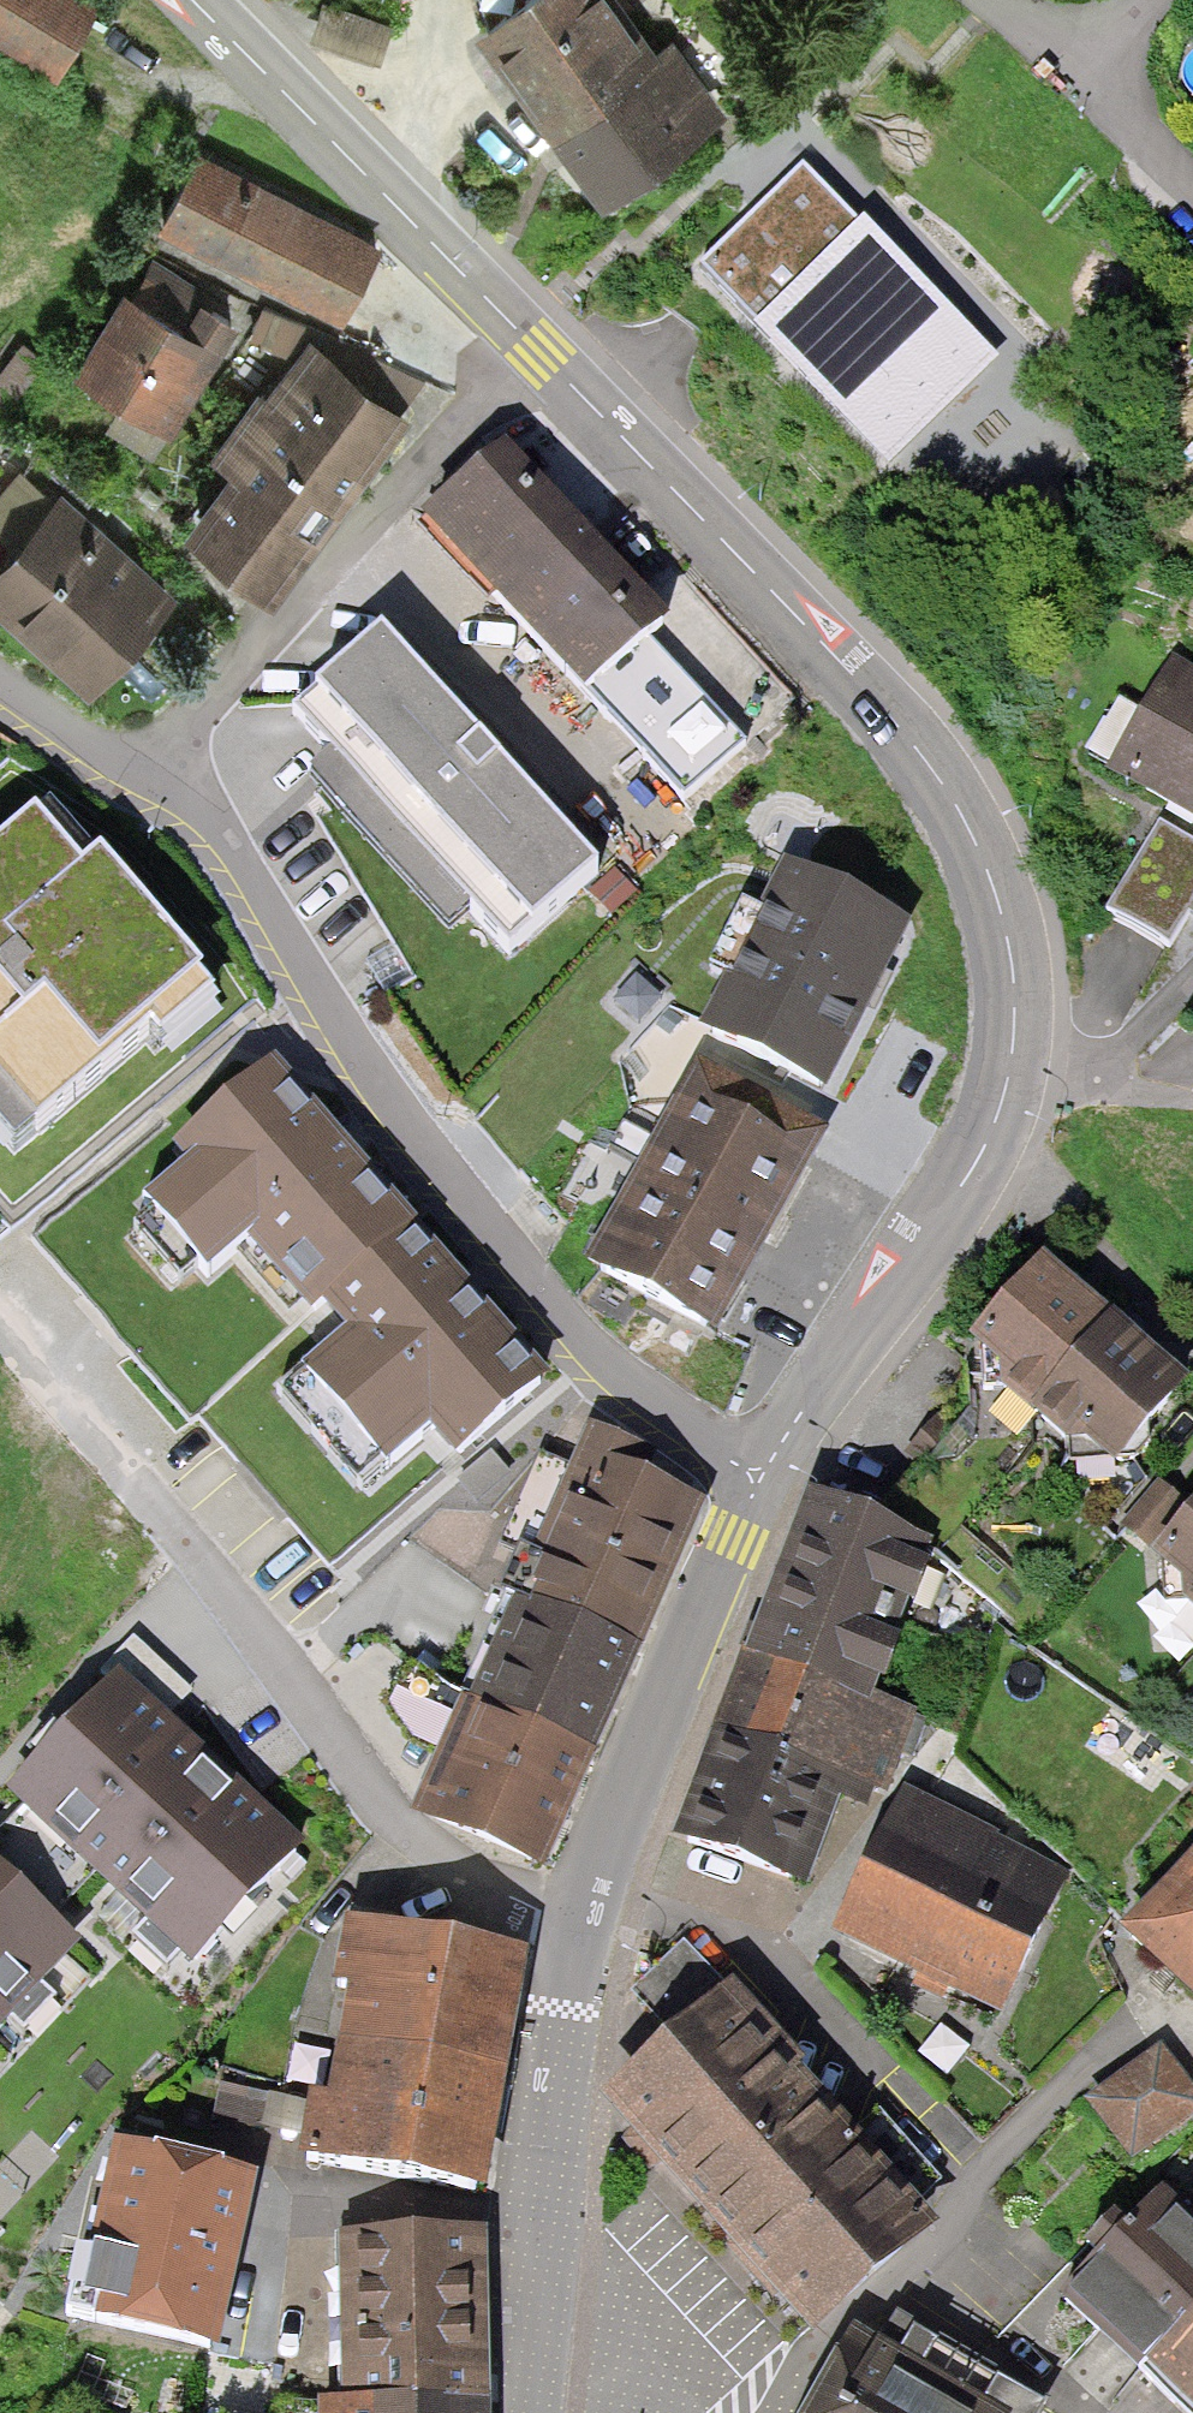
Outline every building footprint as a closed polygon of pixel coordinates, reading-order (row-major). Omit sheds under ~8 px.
[(45,67),(84,0),(83,0),(0,0),(0,40),(45,67)] [(721,98),(675,32),(659,43),(629,0),(510,0),(490,14),(604,179),(721,98)] [(332,307),(372,232),(195,140),(155,215),(332,307)] [(702,264),(891,460),(995,360),(806,164),(702,264)] [(74,355),(172,417),(239,312),(194,284),(180,307),(126,273),(74,355)] [(184,514),(268,585),(413,412),(317,332),(219,449),(231,459),(184,514)] [(688,803),(748,746),(645,637),(663,620),(504,452),(425,526),(688,803)] [(173,589),(59,482),(0,544),(0,598),(87,680),(173,589)] [(382,632),(299,706),(514,945),(597,871),(382,632)] [(1170,673),(1149,706),(1127,693),(1084,762),(1161,810),(1192,830),(1192,687),(1170,673)] [(1161,810),(1098,915),(1160,952),(1192,899),(1192,830),(1161,810)] [(18,1144),(152,1031),(163,1044),(224,993),(105,853),(84,870),(35,811),(0,841),(0,1122),(18,1144)] [(789,857),(707,1029),(832,1089),(915,917),(789,857)] [(457,1449),(549,1368),(274,1056),(176,1141),(188,1154),(144,1193),(209,1266),(250,1230),(310,1298),(322,1287),(353,1323),(305,1365),(387,1458),(431,1420),(457,1449)] [(809,1137),(684,1072),(582,1267),(707,1331),(809,1137)] [(1111,1445),(1174,1370),(1037,1255),(974,1330),(1111,1445)] [(386,1704),(409,1738),(438,1752),(423,1786),(413,1811),(549,1869),(637,1664),(645,1645),(709,1493),(645,1466),(653,1447),(584,1418),(566,1460),(543,1451),(501,1547),(518,1554),(459,1693),(449,1689),(417,1664),(386,1704)] [(1145,1532),(1192,1574),(1192,1478),(1145,1532)] [(686,1828),(804,1875),(838,1788),(874,1802),(913,1704),(871,1688),(933,1531),(821,1487),(686,1828)] [(303,1844),(121,1674),(6,1795),(188,1966),(303,1844)] [(1004,2000),(1062,1879),(904,1804),(845,1924),(1004,2000)] [(1117,1917),(1188,1984),(1192,1979),(1192,1837),(1117,1917)] [(77,1945),(0,1875),(0,2028),(77,1945)] [(301,2157),(486,2186),(523,1951),(338,1922),(301,2157)] [(678,2032),(602,2096),(809,2339),(941,2227),(736,1987),(724,1998),(687,1955),(643,1992),(678,2032)] [(1192,2116),(1192,2081),(1164,2041),(1085,2098),(1132,2161),(1192,2116)] [(72,2311),(218,2341),(254,2168),(113,2140),(90,2255),(84,2253),(72,2311)] [(1165,2192),(1066,2299),(1190,2412),(1192,2412),(1192,2218),(1165,2192)] [(324,2239),(326,2412),(476,2411),(475,2238),(324,2239)] [(805,2412),(1043,2412),(1050,2400),(896,2316),(881,2343),(852,2327),(805,2412)]
